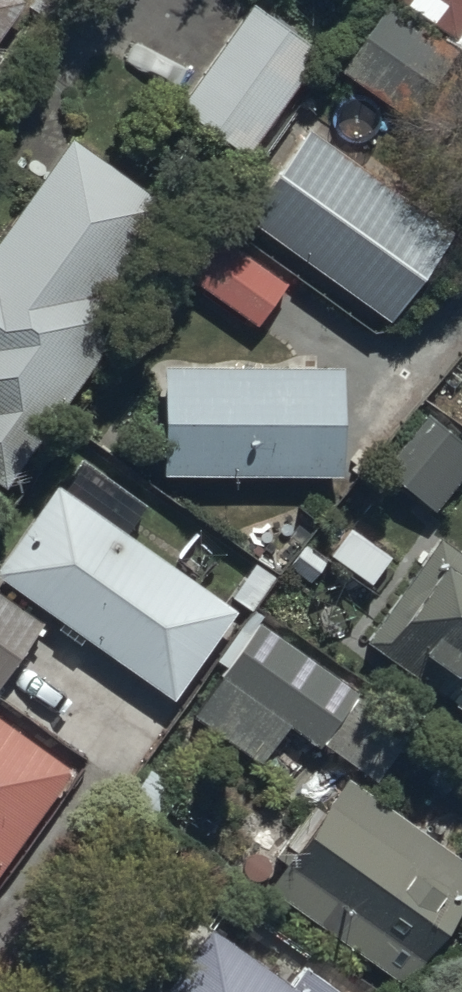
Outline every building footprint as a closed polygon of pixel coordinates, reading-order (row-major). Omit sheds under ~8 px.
[(244,142),(318,40),(262,0),(245,0),(177,94),(244,142)] [(452,26),(461,12),(461,0),(416,0),(452,26)] [(383,9),(338,74),(413,126),(458,61),(383,9)] [(295,113),(234,198),(388,308),(449,223),(295,113)] [(10,476),(29,450),(142,293),(102,264),(156,190),(66,126),(0,218),(0,469),(10,476)] [(183,268),(254,318),(284,276),(214,226),(183,268)] [(155,354),(155,462),(337,463),(338,355),(155,354)] [(439,503),(461,471),(461,432),(420,402),(378,460),(439,503)] [(173,687),(233,603),(52,474),(0,546),(0,563),(173,687)] [(360,632),(461,705),(461,541),(438,523),(360,632)] [(43,637),(0,604),(0,693),(43,637)] [(261,610),(191,709),(282,774),(352,675),(261,610)] [(75,760),(0,706),(0,864),(75,760)] [(266,874),(406,975),(461,897),(461,851),(344,767),(266,874)] [(211,904),(147,991),(335,991),(211,904)]
